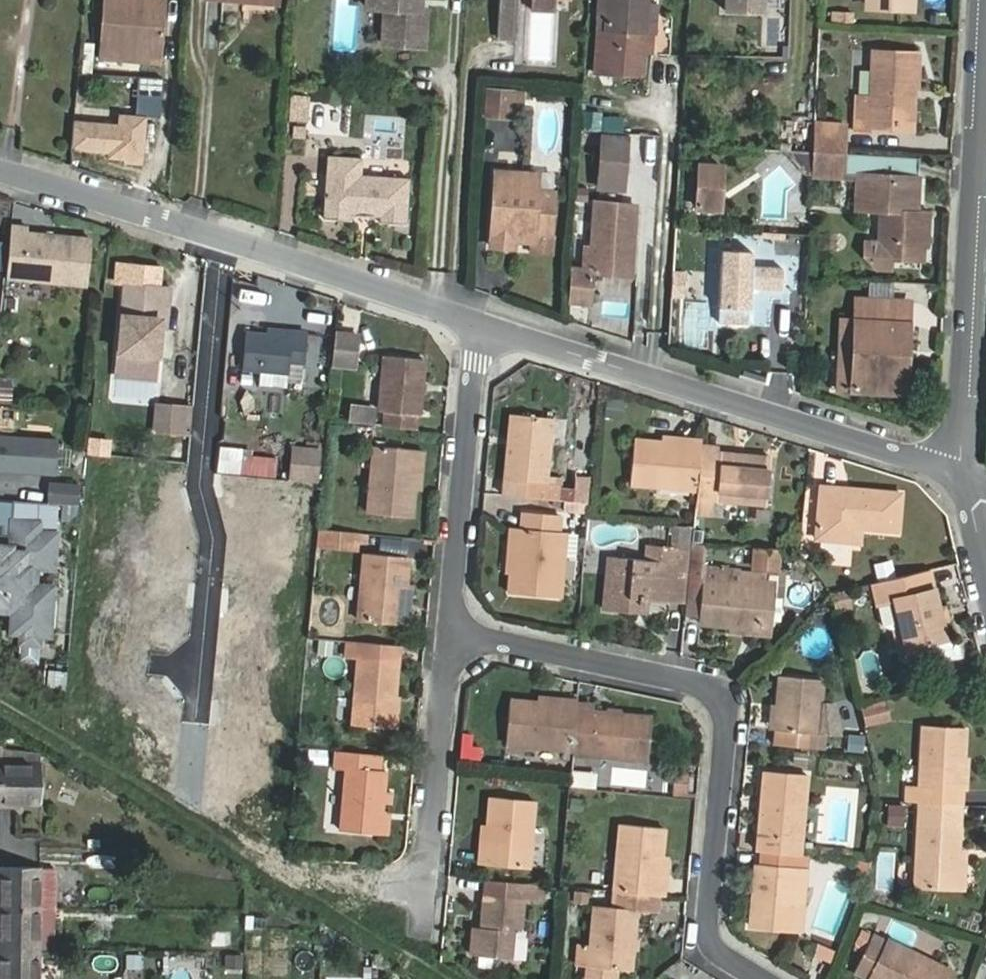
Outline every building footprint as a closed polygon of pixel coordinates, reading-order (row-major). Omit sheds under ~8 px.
[(165,0),(105,0),(102,47),(136,50),(136,55),(161,57),(162,37),(159,37),(161,17),(164,17),(165,0)] [(420,12),(421,0),(369,0),(368,8),(386,10),(383,44),(424,47),(427,12),(420,12)] [(520,0),(502,0),(500,39),(517,40),(520,0)] [(540,0),(533,0),(533,9),(555,11),(556,1),(540,0)] [(595,72),(643,75),(645,50),(647,19),(649,0),(600,0),(595,72)] [(868,6),(913,8),(913,0),(869,0),(868,6)] [(377,47),(378,13),(365,13),(365,47),(377,47)] [(767,51),(780,51),(780,18),(767,18),(767,51)] [(647,19),(645,50),(656,51),(658,20),(647,19)] [(916,87),(917,54),(873,52),(872,97),(857,96),(856,130),(870,130),(870,119),(908,121),(910,87),(916,87)] [(488,89),(486,116),(511,118),(514,91),(488,89)] [(308,96),(293,95),(291,120),(307,121),(308,96)] [(628,139),(603,137),(599,188),(624,190),(628,139)] [(812,175),(843,177),(844,154),(813,152),(812,175)] [(849,155),(848,167),(917,171),(917,159),(849,155)] [(362,159),(329,157),(325,216),(350,218),(350,214),(381,216),(381,220),(407,222),(409,179),(361,176),(362,159)] [(724,166),(699,165),(697,208),(721,209),(724,166)] [(540,175),(496,172),(491,247),(514,248),(515,242),(535,243),(536,235),(551,236),(554,192),(539,190),(540,175)] [(910,196),(918,197),(918,179),(858,176),(857,209),(881,210),(879,258),(924,260),(925,245),(929,245),(931,212),(909,211),(910,196)] [(631,276),(636,204),(625,204),(596,202),(592,269),(571,267),(569,300),(592,302),(594,274),(631,276)] [(27,233),(11,231),(6,278),(87,286),(92,240),(27,233)] [(724,251),(721,307),(749,309),(750,288),(774,289),(782,282),(783,268),(751,266),(752,252),(724,251)] [(673,271),(672,295),(684,296),(686,272),(673,271)] [(159,361),(164,301),(169,302),(171,287),(126,283),(119,357),(159,361)] [(839,390),(898,393),(900,343),(907,343),(909,301),(855,299),(854,322),(842,321),(839,390)] [(749,309),(721,307),(720,322),(748,323),(749,309)] [(356,333),(336,331),(333,362),(353,364),(356,333)] [(292,337),(246,333),(243,369),(261,370),(289,373),(290,362),(305,363),(307,333),(293,332),(292,337)] [(385,427),(415,429),(416,415),(419,415),(424,360),(385,356),(380,411),(386,412),(385,427)] [(159,361),(119,357),(117,372),(157,376),(159,361)] [(289,373),(261,370),(260,386),(288,388),(289,373)] [(11,404),(13,387),(0,385),(0,403),(11,404)] [(168,434),(171,404),(156,403),(154,433),(168,434)] [(188,436),(191,406),(171,404),(168,434),(188,436)] [(375,410),(351,408),(350,422),(374,424),(375,410)] [(518,414),(515,444),(509,444),(504,495),(558,500),(559,484),(547,483),(554,418),(518,414)] [(89,455),(111,456),(112,436),(90,434),(89,455)] [(55,474),(57,441),(0,436),(0,470),(55,474)] [(635,440),(631,484),(697,490),(701,451),(702,446),(702,441),(692,440),(692,445),(635,440)] [(242,475),(244,447),(213,446),(212,473),(242,475)] [(423,451),(375,446),(369,514),(412,518),(417,465),(422,465),(423,451)] [(296,449),(295,463),(310,464),(312,450),(296,449)] [(295,463),(294,479),(318,482),(321,451),(312,450),(310,464),(295,463)] [(697,490),(695,514),(712,515),(714,500),(767,505),(771,458),(701,451),(697,490)] [(275,479),(277,457),(247,455),(245,477),(275,479)] [(79,485),(49,483),(48,504),(52,504),(78,506),(79,485)] [(901,494),(822,487),(818,538),(860,541),(862,527),(898,530),(901,494)] [(562,492),(560,510),(587,512),(588,494),(562,492)] [(52,504),(48,504),(15,501),(13,522),(39,524),(38,533),(57,534),(58,524),(50,524),(52,504)] [(297,526),(299,505),(268,502),(266,523),(297,526)] [(509,593),(560,597),(566,533),(559,532),(561,516),(524,512),(522,529),(515,528),(509,593)] [(13,522),(12,539),(38,541),(38,533),(39,524),(13,522)] [(338,546),(340,530),(318,528),(316,544),(338,546)] [(357,532),(340,530),(338,546),(355,548),(357,532)] [(0,538),(0,604),(7,604),(7,612),(13,612),(11,633),(21,634),(38,635),(49,636),(53,588),(35,586),(36,568),(54,569),(57,534),(38,533),(38,541),(12,539),(0,538)] [(606,610),(627,612),(629,598),(687,604),(690,572),(692,550),(650,545),(648,560),(611,557),(606,610)] [(782,551),(757,549),(755,566),(780,569),(782,551)] [(409,557),(365,554),(359,620),(408,624),(409,609),(404,609),(409,557)] [(687,604),(686,616),(700,618),(700,624),(729,626),(728,631),(757,634),(762,580),(762,572),(705,567),(704,573),(690,572),(687,604)] [(947,641),(929,569),(874,582),(879,606),(896,602),(907,650),(932,644),(947,641)] [(777,581),(762,580),(757,634),(772,635),(777,581)] [(842,590),(832,592),(836,609),(846,607),(842,590)] [(38,635),(21,634),(19,662),(36,664),(38,635)] [(956,638),(947,641),(932,644),(936,661),(960,655),(956,638)] [(359,658),(353,725),(393,729),(399,661),(359,658)] [(780,676),(778,704),(775,730),(819,734),(822,702),(824,680),(780,676)] [(538,702),(512,700),(507,744),(573,750),(578,706),(563,705),(563,700),(539,697),(538,702)] [(885,700),(861,706),(866,725),(890,719),(885,700)] [(833,702),(822,702),(819,734),(827,735),(841,735),(833,702)] [(573,750),(573,754),(648,760),(652,716),(594,711),(595,706),(578,705),(578,706),(573,750)] [(847,726),(846,740),(861,741),(863,728),(847,726)] [(918,801),(960,804),(965,728),(925,726),(921,786),(910,786),(909,801),(918,801)] [(826,749),(827,735),(819,734),(775,730),(774,744),(826,749)] [(1,765),(41,765),(41,755),(1,749),(1,765)] [(386,773),(380,773),(382,755),(336,751),(335,768),(346,770),(341,831),(380,834),(383,804),(390,804),(391,792),(384,791),(386,773)] [(19,804),(41,804),(41,765),(1,765),(0,806),(16,806),(19,806),(19,804)] [(572,770),(570,786),(594,788),(595,772),(572,770)] [(762,851),(801,854),(808,775),(764,771),(757,850),(762,851)] [(491,797),(489,824),(486,849),(482,849),(480,864),(529,868),(535,801),(491,797)] [(918,801),(913,888),(956,890),(960,804),(918,801)] [(665,828),(622,824),(615,891),(659,895),(663,895),(665,880),(660,880),(665,828)] [(755,867),(750,928),(793,931),(798,870),(805,870),(807,855),(801,854),(762,851),(761,867),(755,867)] [(870,860),(860,860),(858,873),(868,875),(870,860)] [(53,909),(54,869),(0,868),(0,887),(1,887),(0,908),(53,909)] [(524,900),(542,901),(544,884),(486,879),(483,913),(487,913),(486,928),(474,927),(471,954),(511,958),(514,929),(522,930),(524,900)] [(637,910),(657,912),(659,895),(615,891),(597,889),(590,966),(616,968),(631,970),(637,910)] [(286,905),(280,914),(297,923),(302,913),(286,905)] [(0,908),(0,915),(0,949),(39,950),(52,950),(53,909),(0,908)] [(875,933),(853,977),(858,978),(953,978),(956,973),(875,933)] [(334,935),(324,935),(324,955),(334,955),(334,935)] [(39,950),(0,949),(0,978),(38,978),(39,950)] [(139,952),(125,951),(124,969),(138,969),(139,952)] [(590,966),(589,978),(615,978),(616,968),(590,966)]
